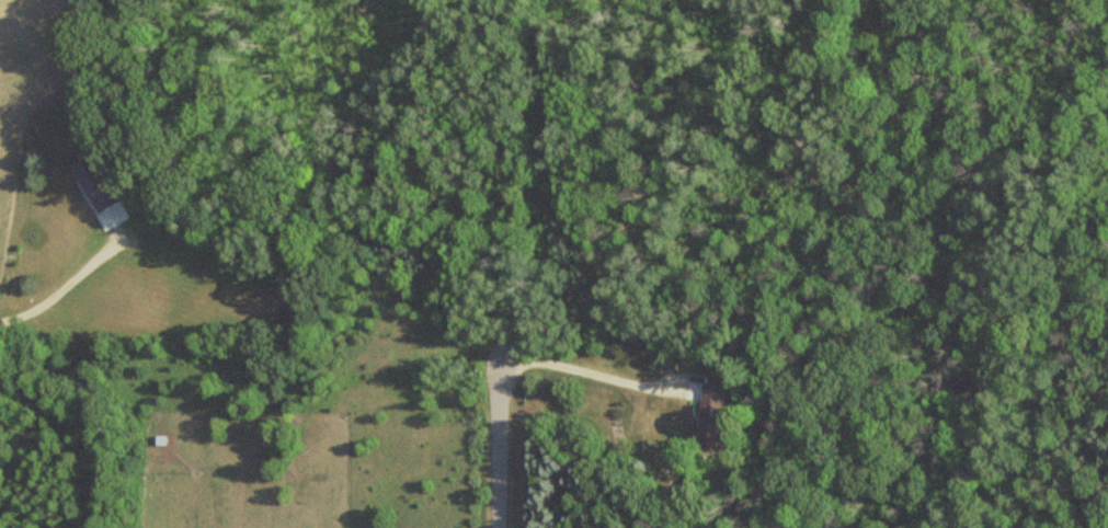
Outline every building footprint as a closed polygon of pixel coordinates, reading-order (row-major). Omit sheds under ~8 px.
[(68,164),(92,214),(116,201),(92,152),(68,164)]
